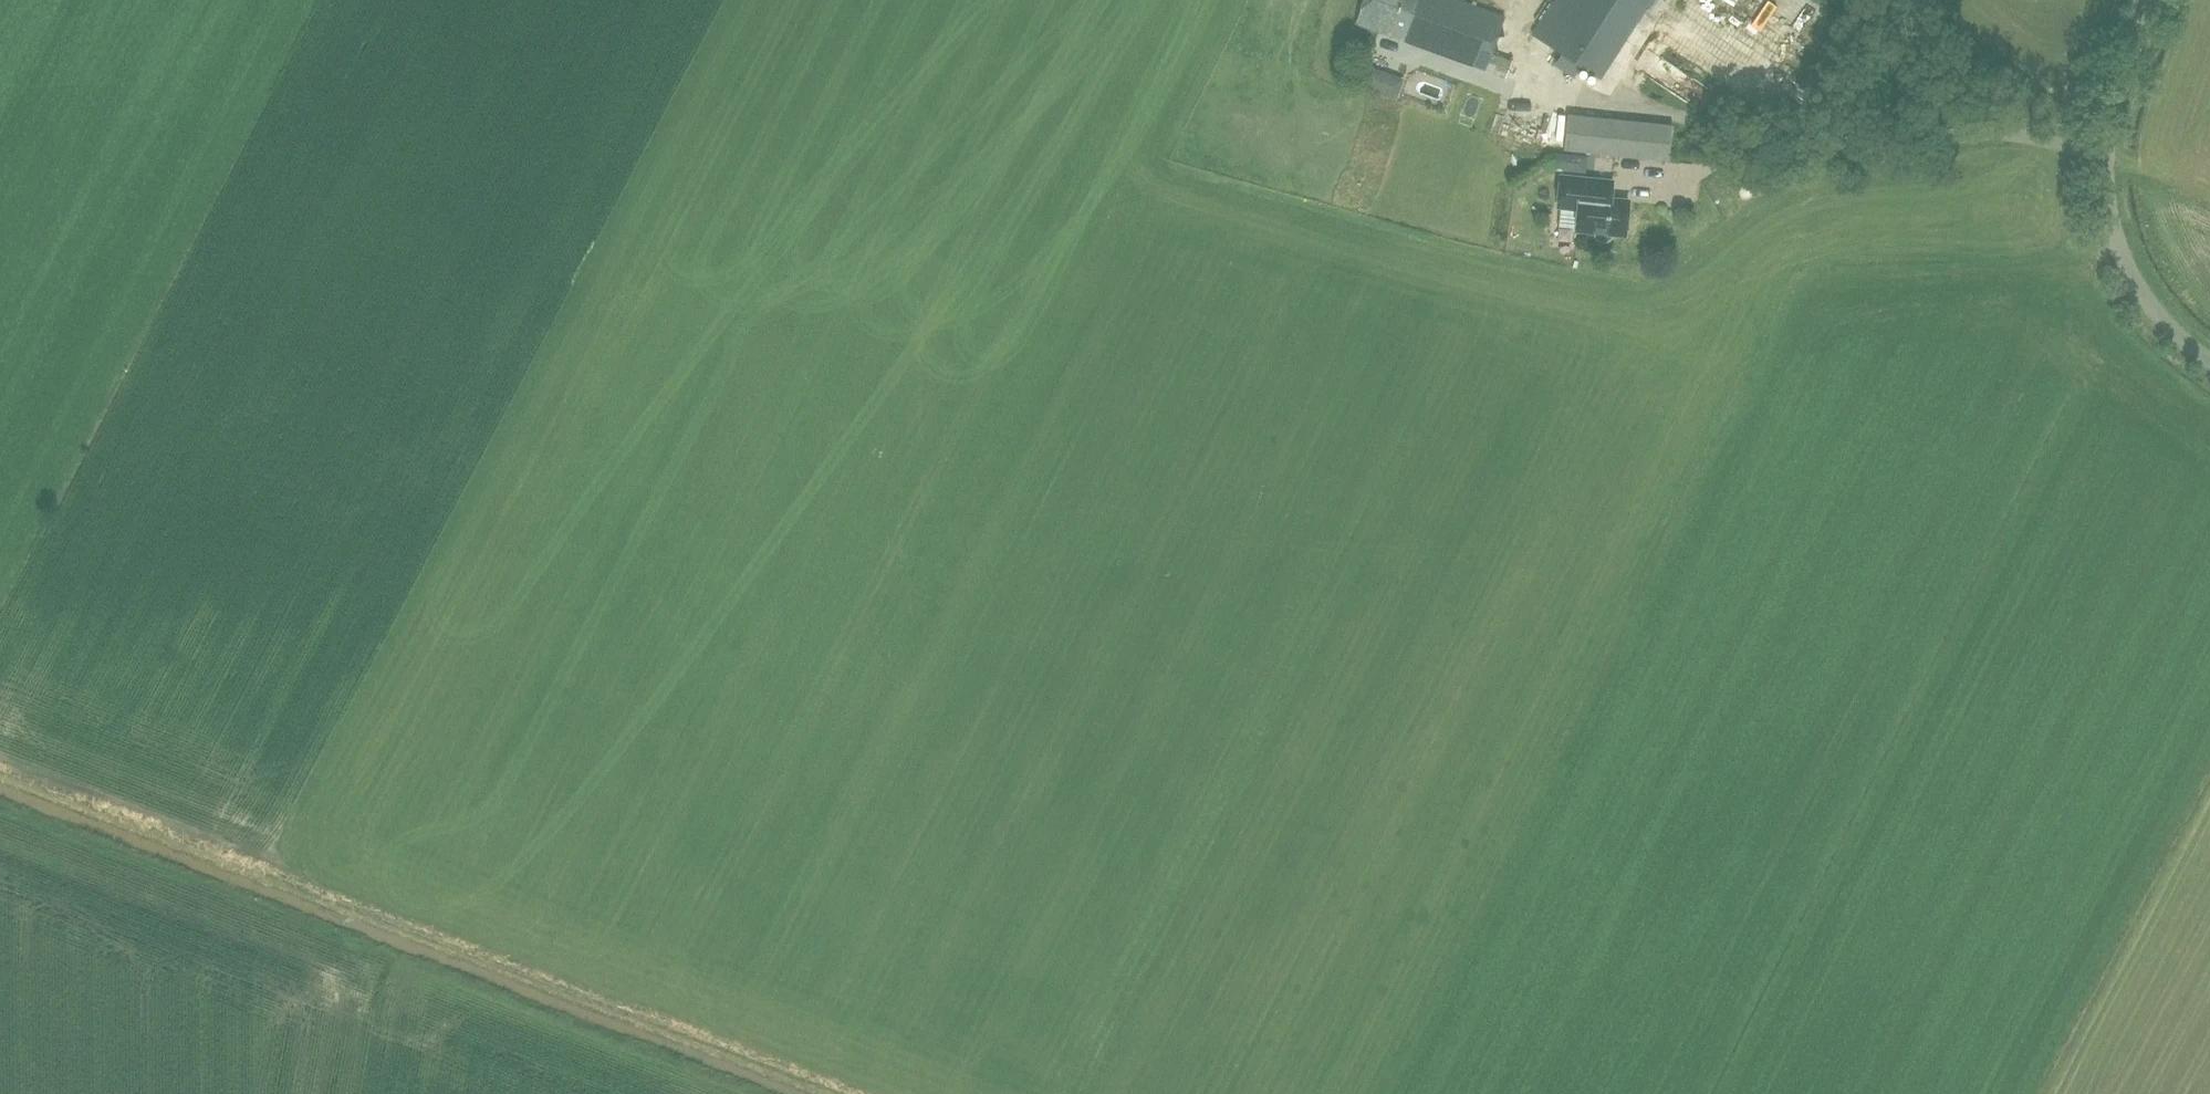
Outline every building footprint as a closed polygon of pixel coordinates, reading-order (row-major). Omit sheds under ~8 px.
[(1358,22),(1506,78),(1512,62),(1491,54),(1505,18),(1458,0),(1367,0),(1358,22)] [(1649,0),(1554,0),(1531,35),(1599,78),(1649,0)] [(1401,95),(1410,76),(1376,60),(1367,79),(1401,95)] [(1564,149),(1669,159),(1672,124),(1567,114),(1564,149)] [(1614,235),(1614,231),(1628,232),(1632,199),(1614,197),(1616,179),(1565,173),(1561,203),(1582,206),(1579,226),(1599,229),(1598,233),(1601,237),(1610,238),(1614,235)]
